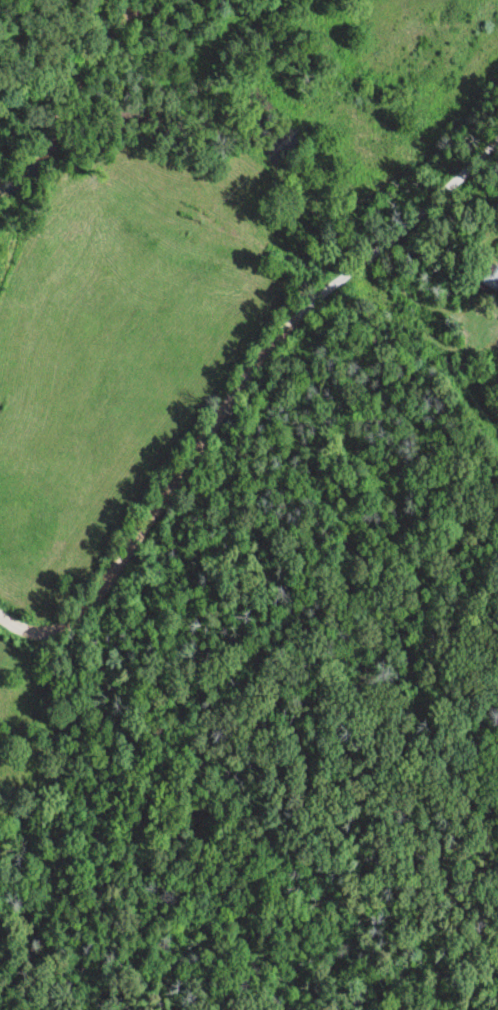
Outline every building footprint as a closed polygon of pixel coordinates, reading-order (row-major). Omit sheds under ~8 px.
[(497,288),(497,269),(495,267),(489,277),(482,273),(476,283),(494,294),(497,288)] [(489,332),(489,350),(497,350),(497,332),(489,332)]
